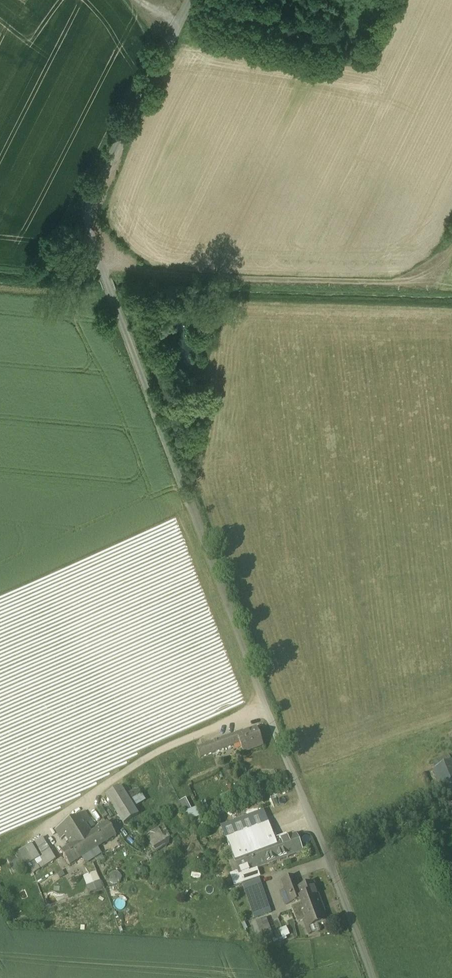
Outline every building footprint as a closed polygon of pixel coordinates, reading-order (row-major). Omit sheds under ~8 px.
[(243,732),(197,749),(201,759),(239,745),(243,755),(263,747),(257,730),(245,735),(243,732)] [(432,772),(446,804),(451,801),(451,767),(451,764),(432,772)] [(134,796),(128,787),(123,791),(128,800),(134,796)] [(123,791),(109,800),(127,828),(141,819),(128,800),(123,791)] [(198,807),(193,809),(188,797),(181,800),(189,821),(202,816),(198,807)] [(104,818),(108,815),(103,806),(98,809),(104,818)] [(265,814),(223,830),(227,841),(269,826),(265,814)] [(83,821),(64,833),(75,851),(65,857),(73,870),(120,843),(112,829),(94,840),(83,821)] [(269,826),(227,841),(234,859),(276,844),(269,826)] [(156,830),(146,836),(148,840),(158,834),(156,830)] [(158,834),(148,840),(154,849),(164,843),(158,834)] [(296,836),(276,844),(282,860),(302,853),(296,836)] [(276,844),(234,859),(240,875),(240,876),(256,870),(282,860),(276,844)] [(47,846),(36,853),(45,867),(56,860),(47,846)] [(34,863),(27,869),(33,876),(40,870),(34,863)] [(256,870),(240,876),(243,884),(259,879),(260,879),(256,870)] [(99,871),(85,876),(91,893),(104,888),(99,871)] [(109,873),(112,884),(123,881),(121,871),(109,873)] [(240,875),(232,877),(235,887),(243,885),(243,884),(240,876),(240,875)] [(281,893),(286,906),(291,904),(301,901),(306,913),(303,915),(304,918),(307,927),(312,925),(315,926),(326,922),(321,908),(324,908),(314,884),(300,889),(296,877),(282,882),(285,891),(281,893)] [(243,884),(243,885),(255,919),(271,913),(259,879),(243,884)] [(297,921),(304,918),(303,915),(306,913),(301,901),(291,904),(297,921)] [(290,910),(266,919),(267,924),(268,924),(291,915),(290,910)] [(251,921),(247,911),(242,913),(246,922),(251,921)] [(266,919),(257,923),(265,943),(274,940),(268,924),(267,924),(266,919)]
